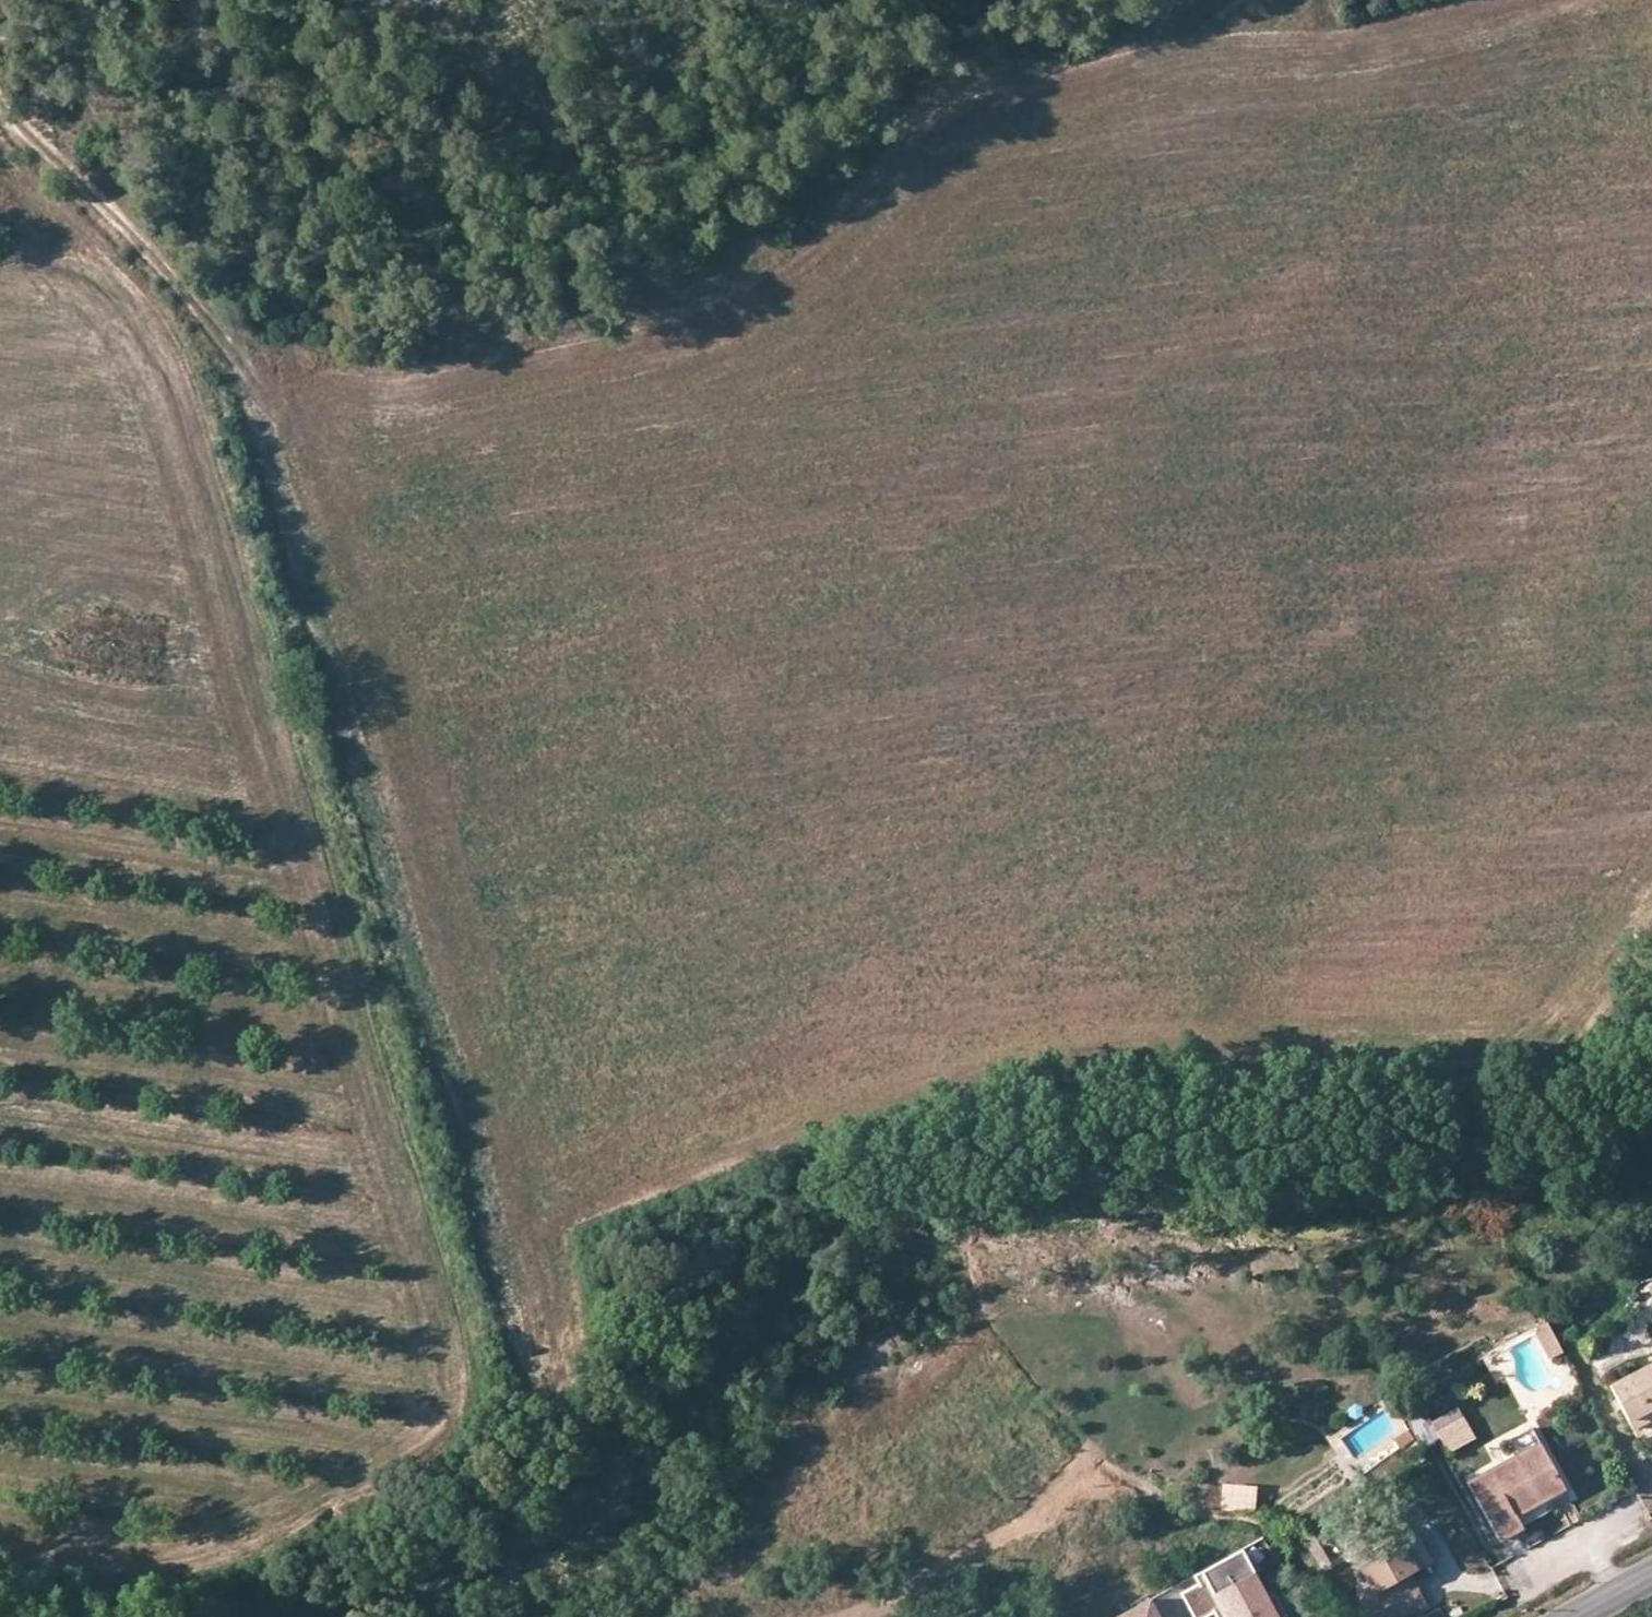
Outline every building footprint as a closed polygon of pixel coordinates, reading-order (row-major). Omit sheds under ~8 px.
[(1554,1338),(1545,1343),(1552,1355),(1560,1349),(1559,1347),(1554,1338)] [(1609,1381),(1632,1424),(1651,1414),(1651,1358),(1609,1381)] [(1450,1390),(1417,1406),(1432,1437),(1436,1435),(1427,1416),(1456,1402),(1450,1390)] [(1406,1419),(1428,1444),(1438,1434),(1416,1410),(1406,1419)] [(1463,1419),(1438,1431),(1448,1451),(1473,1437),(1463,1419)] [(1523,1445),(1526,1451),(1466,1482),(1497,1538),(1518,1526),(1511,1512),(1536,1499),(1563,1485),(1536,1438),(1523,1445)] [(1206,1482),(1205,1504),(1252,1507),(1253,1486),(1206,1482)] [(1544,1512),(1536,1499),(1511,1512),(1518,1526),(1544,1512)] [(1346,1543),(1355,1559),(1397,1535),(1417,1569),(1432,1561),(1404,1511),(1346,1543)] [(1311,1530),(1301,1536),(1321,1573),(1332,1566),(1311,1530)] [(1426,1605),(1409,1574),(1417,1569),(1397,1535),(1355,1559),(1382,1607),(1374,1612),(1377,1616),(1405,1616),(1426,1605)] [(1180,1593),(1188,1608),(1254,1572),(1261,1568),(1241,1550),(1193,1576),(1198,1584),(1180,1593)] [(1254,1572),(1188,1608),(1193,1616),(1206,1616),(1213,1613),(1216,1616),(1228,1616),(1268,1597),(1254,1572)] [(1287,1616),(1274,1593),(1268,1597),(1228,1616),(1286,1616),(1287,1616)] [(1154,1606),(1150,1600),(1134,1609),(1137,1615),(1154,1606)] [(1137,1615),(1134,1609),(1118,1616),(1160,1616),(1154,1606),(1137,1615)]
